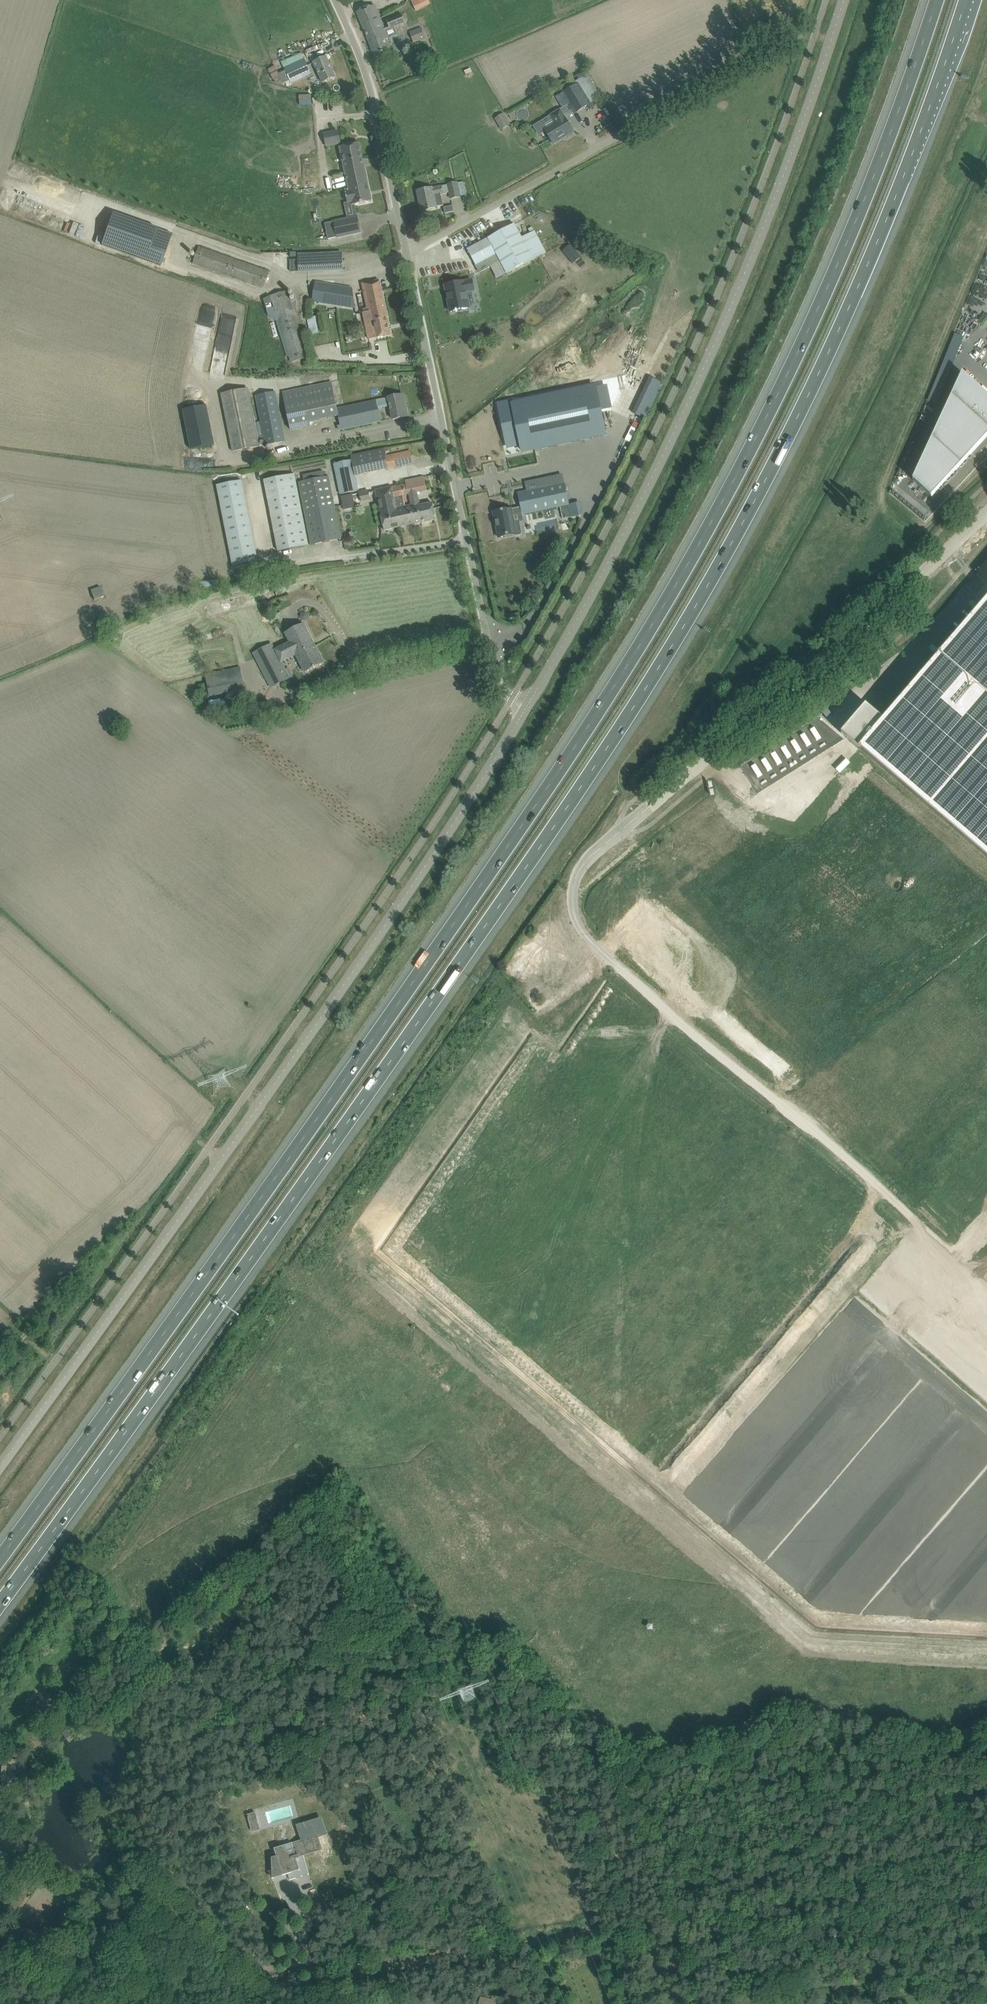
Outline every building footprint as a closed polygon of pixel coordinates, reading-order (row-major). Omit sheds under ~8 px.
[(415,10),(430,3),(429,0),(412,0),(411,0),(415,10)] [(374,27),(382,23),(374,5),(357,12),(363,26),(372,22),(374,27)] [(375,57),(385,54),(390,52),(386,40),(388,39),(385,31),(405,23),(402,15),(386,21),(389,27),(384,28),(382,23),(374,27),(372,22),(363,26),(375,57)] [(421,27),(409,32),(414,43),(426,38),(421,27)] [(420,51),(408,56),(412,64),(423,59),(420,51)] [(322,83),(326,81),(335,77),(326,57),(313,63),(322,83)] [(311,74),(304,59),(277,71),(275,66),(268,69),(275,83),(277,83),(283,84),(286,83),(288,86),(291,84),(291,83),(311,74)] [(590,104),(585,95),(578,84),(562,93),(569,104),(574,113),(590,104)] [(568,123),(565,118),(560,110),(558,111),(551,116),(540,122),(544,129),(548,135),(553,144),(554,143),(553,142),(564,135),(565,136),(573,132),(568,123)] [(495,118),(501,129),(510,124),(504,112),(495,118)] [(327,146),(341,143),(338,131),(324,134),(327,146)] [(368,185),(365,172),(359,143),(340,147),(349,189),(368,185)] [(315,176),(304,175),(303,188),(315,189),(315,176)] [(460,196),(466,195),(463,181),(457,183),(448,185),(432,188),(417,191),(421,211),(443,206),(441,194),(449,193),(451,199),(460,196)] [(349,189),(347,189),(348,193),(345,193),(348,203),(352,202),(352,205),(371,201),(368,185),(349,189)] [(113,213),(101,245),(161,266),(172,234),(113,213)] [(337,239),(362,234),(358,219),(334,224),(337,239)] [(535,231),(530,234),(522,238),(514,224),(467,249),(479,272),(500,261),(507,274),(546,253),(538,237),(535,231)] [(571,245),(566,249),(576,261),(581,257),(571,245)] [(263,288),(269,272),(199,247),(193,263),(263,288)] [(290,259),(290,271),(343,269),(342,253),(298,255),(298,259),(290,259)] [(368,340),(391,335),(379,280),(362,284),(368,311),(362,312),(368,340)] [(451,312),(456,311),(458,311),(457,310),(469,308),(465,292),(474,290),(472,280),(463,282),(445,285),(451,312)] [(352,288),(342,287),(315,282),(312,301),(355,308),(352,288)] [(307,357),(288,291),(271,296),(291,362),(307,357)] [(322,331),(319,315),(307,318),(310,334),(322,331)] [(652,372),(649,378),(661,384),(664,377),(652,372)] [(962,373),(913,480),(931,497),(986,436),(986,396),(962,373)] [(332,381),(282,391),(286,409),(290,426),(290,429),(310,425),(309,422),(338,416),(341,429),(371,423),(381,421),(376,401),(366,403),(338,409),(336,398),(332,381)] [(513,401),(499,403),(506,437),(519,435),(521,444),(523,452),(605,434),(600,411),(595,387),(513,405),(513,401)] [(263,431),(258,432),(249,388),(220,394),(232,452),(261,446),(259,438),(264,437),(266,445),(285,441),(275,392),(256,396),(263,431)] [(401,395),(388,398),(393,420),(408,416),(406,408),(404,408),(401,395)] [(204,405),(179,410),(187,450),(212,444),(204,405)] [(356,454),(350,456),(351,461),(352,460),(355,475),(361,474),(367,473),(388,469),(388,468),(385,456),(384,449),(374,451),(356,454)] [(561,475),(585,470),(581,450),(496,467),(501,488),(526,483),(527,491),(518,493),(521,507),(493,512),(499,538),(515,534),(516,535),(521,534),(522,533),(519,522),(522,521),(523,520),(522,514),(568,504),(569,504),(564,484),(563,484),(561,475)] [(351,461),(334,464),(340,495),(358,492),(355,475),(352,460),(351,461)] [(329,477),(324,477),(323,470),(302,474),(304,482),(299,482),(311,545),(341,539),(329,477)] [(309,545),(295,474),(264,480),(278,551),(309,545)] [(400,527),(436,520),(432,503),(418,506),(417,504),(415,493),(427,490),(424,477),(405,481),(406,484),(392,488),(400,527)] [(242,480),(217,485),(232,566),(258,561),(242,480)] [(384,530),(400,527),(392,488),(376,491),(384,530)] [(352,495),(341,497),(344,510),(355,508),(352,495)] [(571,517),(580,515),(577,503),(569,504),(568,504),(571,517)] [(940,565),(921,585),(926,590),(945,570),(940,565)] [(101,587),(91,590),(94,600),(104,596),(101,587)] [(841,733),(986,858),(986,599),(883,719),(866,704),(841,733)] [(972,600),(968,604),(973,608),(977,604),(972,600)] [(272,622),(280,618),(277,610),(268,614),(272,622)] [(259,655),(256,656),(271,687),(289,678),(281,662),(296,655),(305,673),(324,663),(303,623),(285,633),(289,641),(274,649),(272,644),(268,647),(263,649),(257,651),(259,655)] [(932,644),(929,648),(935,653),(938,649),(932,644)] [(241,667),(205,674),(207,684),(200,685),(202,697),(209,695),(210,699),(245,693),(241,667)] [(827,709),(822,713),(828,719),(833,715),(827,709)] [(535,1011),(535,1010),(541,1006),(533,995),(527,1000),(535,1011)] [(972,1174),(986,1187),(986,1157),(972,1174)] [(164,1634),(154,1640),(161,1650),(170,1643),(164,1634)] [(0,1779),(0,1790),(18,1792),(19,1777),(24,1777),(25,1769),(24,1769),(25,1758),(3,1756),(3,1758),(2,1766),(0,1779)] [(256,1811),(247,1814),(252,1832),(261,1829),(256,1811)] [(277,1856),(272,1857),(273,1878),(273,1874),(282,1871),(283,1874),(288,1873),(290,1880),(309,1874),(303,1854),(321,1849),(317,1836),(326,1834),(321,1818),(298,1826),(303,1841),(292,1844),(291,1843),(275,1848),(277,1856)]
